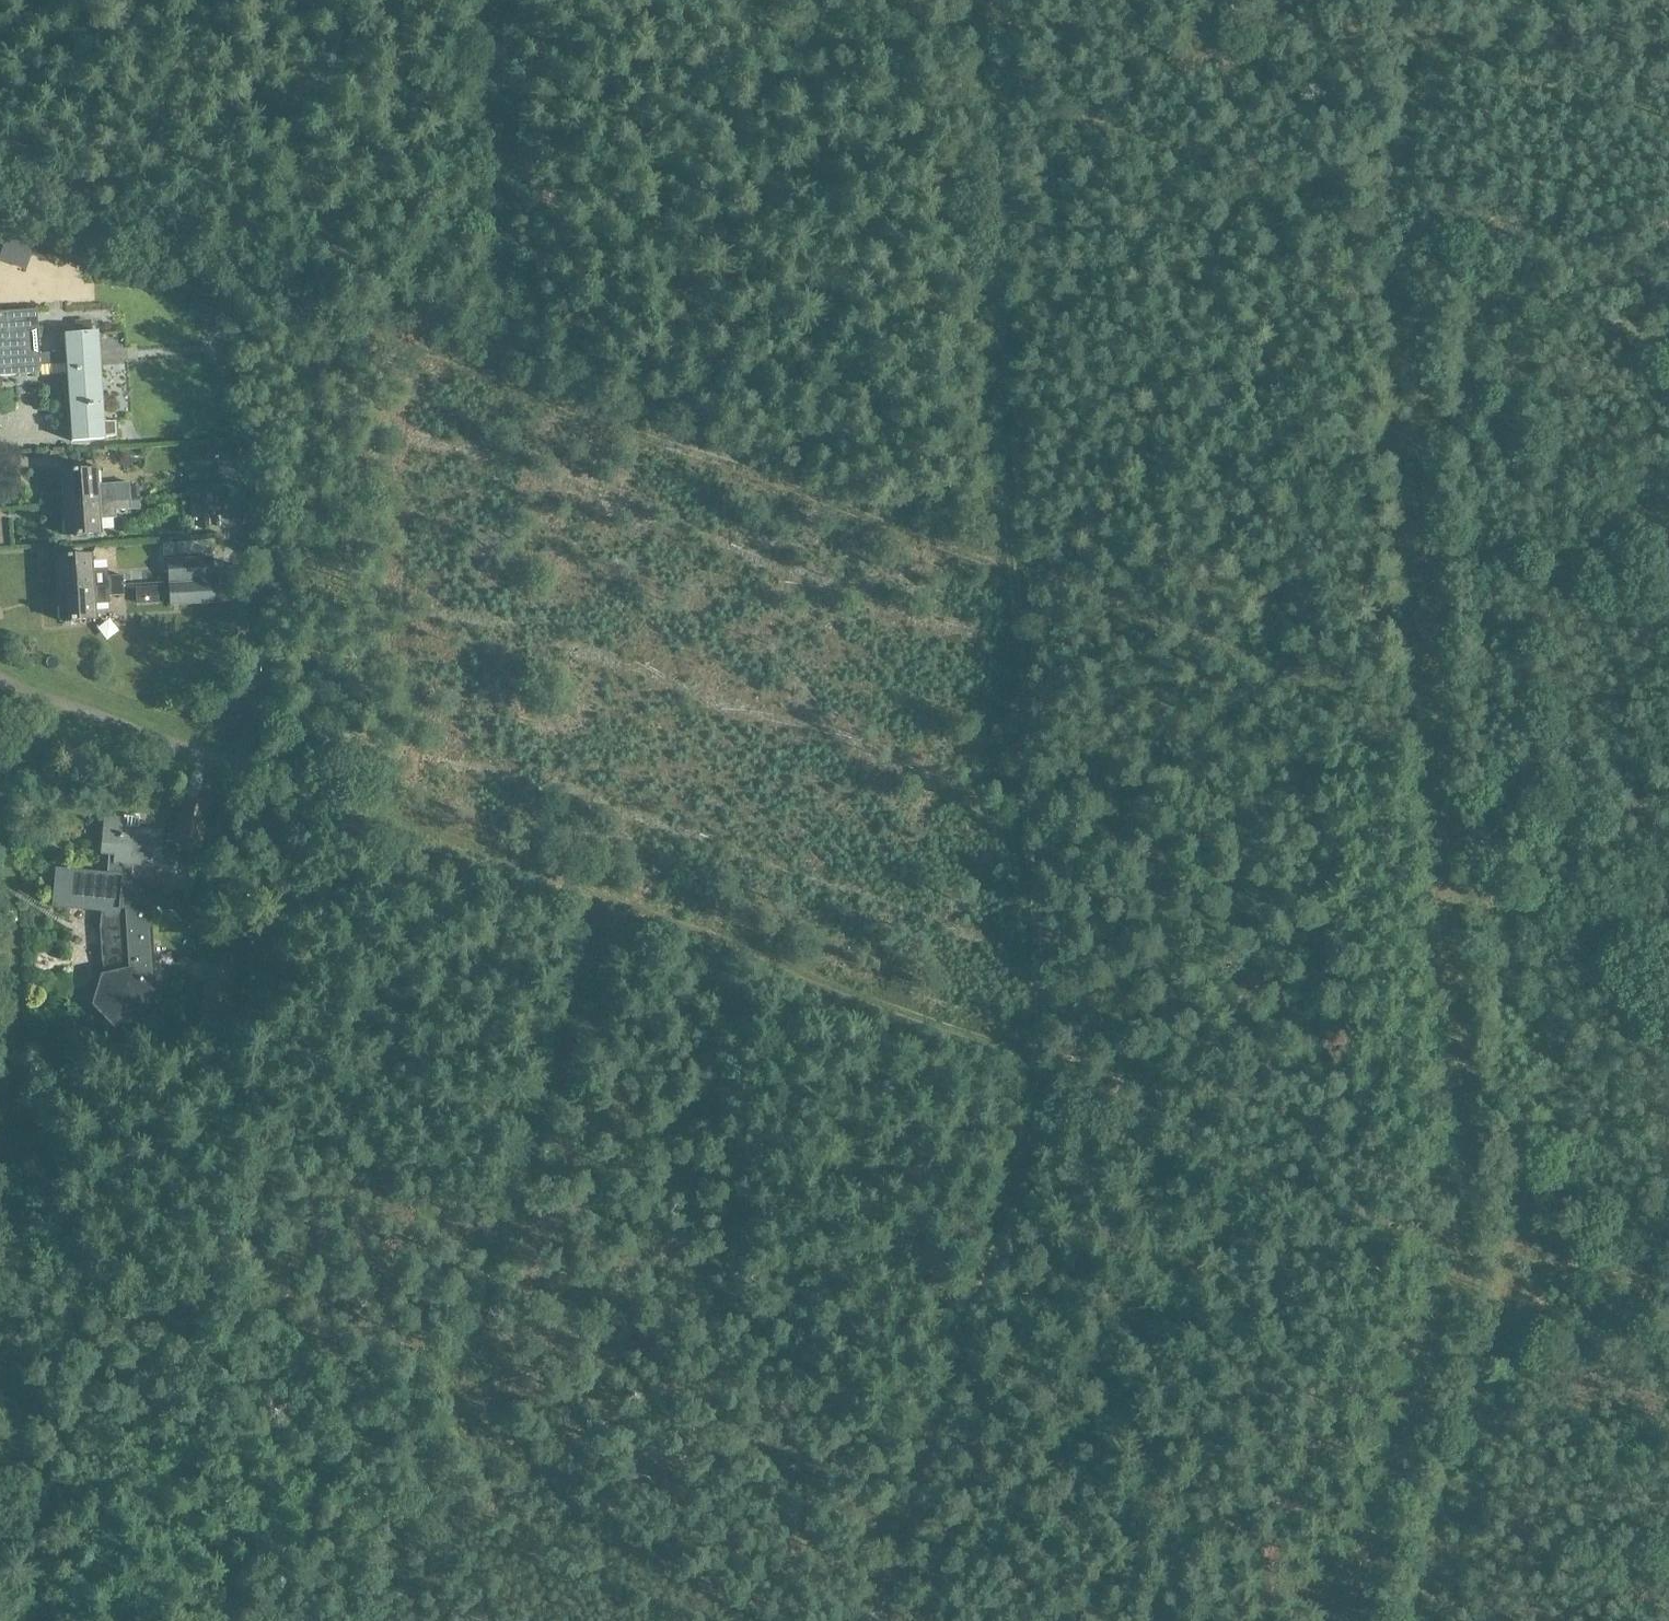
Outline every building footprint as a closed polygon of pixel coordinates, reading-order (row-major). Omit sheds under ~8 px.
[(19,259),(28,234),(0,224),(0,252),(19,259)] [(98,333),(68,334),(67,327),(38,329),(37,311),(0,313),(0,376),(41,373),(41,364),(67,363),(72,441),(105,439),(98,333)] [(63,473),(64,504),(131,500),(130,483),(97,485),(96,471),(63,473)] [(218,496),(217,496),(218,508),(242,507),(240,484),(217,485),(218,495),(218,496)] [(218,508),(217,496),(192,497),(193,518),(218,516),(218,508)] [(131,500),(64,504),(66,536),(100,534),(99,519),(117,518),(116,511),(131,510),(131,500)] [(190,530),(189,542),(207,542),(207,530),(190,530)] [(57,558),(59,590),(124,586),(124,576),(109,577),(109,569),(92,570),(91,556),(57,558)] [(168,565),(169,584),(213,582),(212,562),(168,565)] [(214,601),(213,582),(169,584),(170,604),(214,601)] [(124,586),(59,590),(61,621),(95,619),(94,605),(111,604),(110,597),(125,596),(124,586)] [(175,843),(201,848),(209,805),(184,800),(175,843)] [(154,991),(149,907),(156,905),(158,889),(131,882),(133,865),(158,867),(161,833),(124,829),(125,821),(106,819),(102,853),(109,854),(107,875),(58,870),(54,906),(103,911),(102,928),(105,977),(104,977),(95,1005),(114,1025),(142,1019),(150,992),(154,991)] [(230,1014),(236,971),(210,967),(204,1010),(230,1014)]
